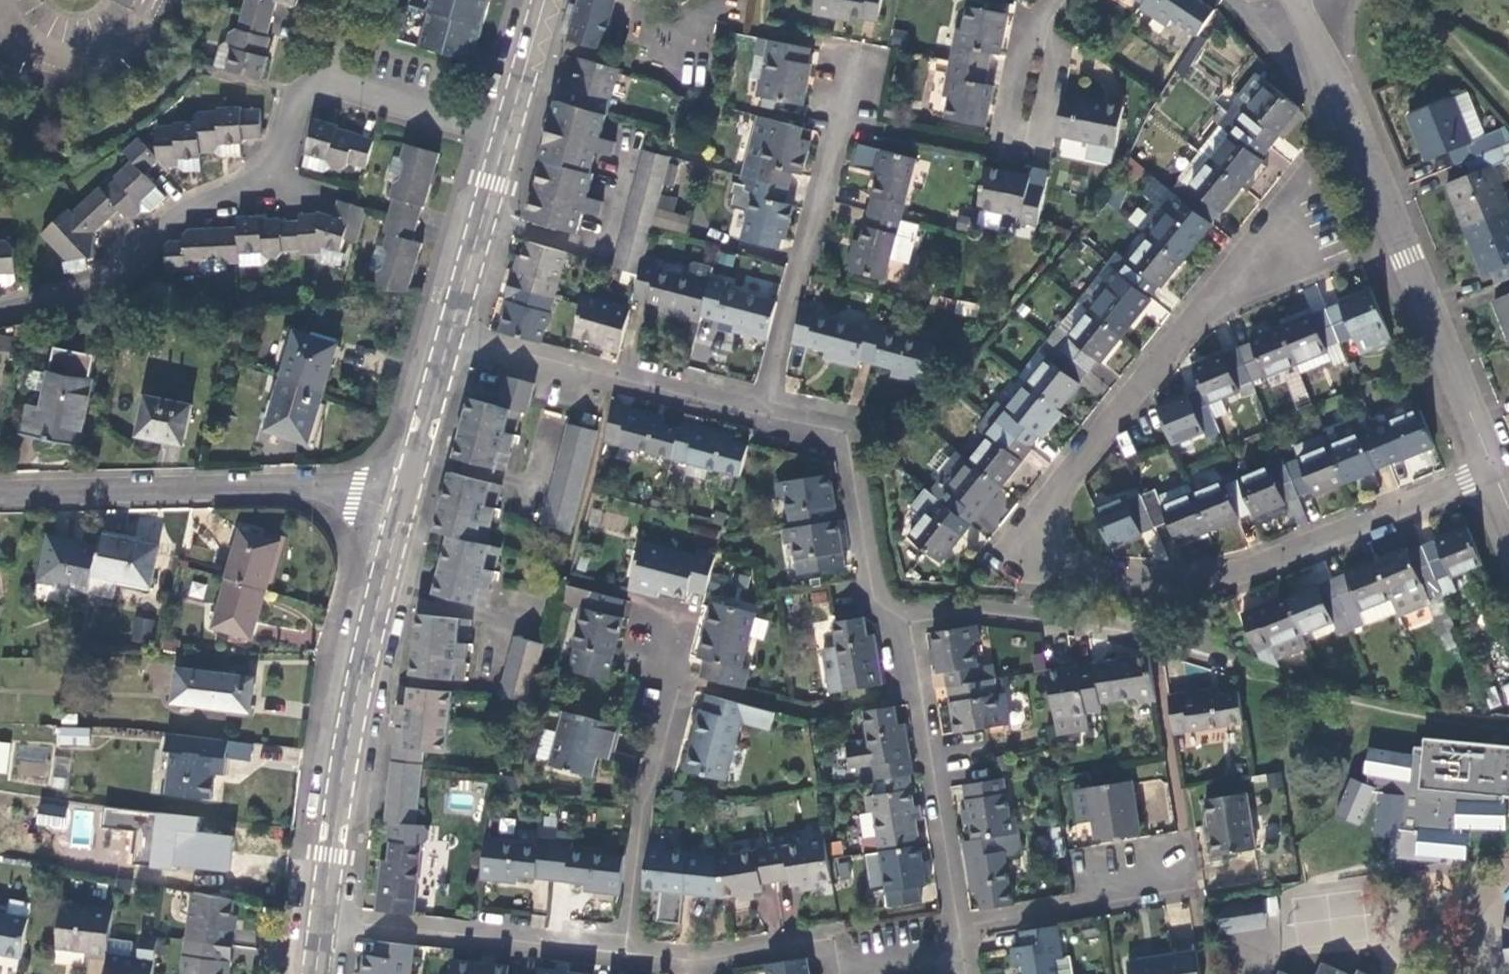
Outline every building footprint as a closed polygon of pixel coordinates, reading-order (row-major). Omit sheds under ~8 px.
[(304,0),(246,0),(237,30),(230,33),(228,42),(232,50),(226,72),(261,82),(267,59),(265,58),(270,39),(273,39),(283,6),(301,11),(304,0)] [(464,53),(472,56),(488,0),(409,0),(397,42),(444,56),(447,48),(464,53)] [(568,38),(600,48),(613,0),(579,0),(568,38)] [(811,14),(848,21),(849,16),(877,22),(881,0),(814,0),(811,14)] [(1134,16),(1138,9),(1144,0),(1108,0),(1134,16)] [(1197,36),(1213,11),(1196,0),(1144,0),(1138,9),(1166,27),(1171,19),(1197,36)] [(956,29),(950,62),(987,69),(989,54),(999,56),(1002,37),(998,36),(1000,26),(1004,27),(1007,14),(967,6),(962,30),(956,29)] [(806,63),(809,47),(757,38),(749,81),(758,83),(755,97),(801,105),(805,88),(800,87),(803,75),(807,76),(809,64),(806,63)] [(213,69),(226,72),(232,50),(228,42),(220,46),(213,69)] [(464,53),(447,48),(444,56),(461,61),(464,53)] [(566,88),(562,103),(605,115),(617,69),(580,59),(576,76),(572,89),(566,88)] [(984,84),(987,69),(950,62),(943,95),(949,96),(944,118),(983,128),(987,109),(983,108),(985,97),(989,98),(992,86),(984,84)] [(570,75),(566,88),(572,89),(576,76),(570,75)] [(1258,77),(1236,103),(1244,110),(1267,84),(1258,77)] [(1236,103),(1227,115),(1267,147),(1277,135),(1296,111),(1267,84),(1244,110),(1236,103)] [(1465,93),(1453,97),(1459,113),(1471,108),(1465,93)] [(1078,98),(1062,95),(1060,105),(1076,108),(1078,98)] [(1458,149),(1464,161),(1466,160),(1472,158),(1487,152),(1481,137),(1482,136),(1471,108),(1459,113),(1453,97),(1453,96),(1406,115),(1414,134),(1425,161),(1451,152),(1458,149)] [(1076,108),(1060,105),(1054,135),(1114,147),(1123,107),(1078,98),(1076,108)] [(600,133),(605,115),(562,103),(556,102),(539,161),(542,162),(527,220),(575,234),(580,216),(574,214),(581,192),(586,193),(591,175),(588,173),(593,156),(587,155),(594,131),(600,133)] [(263,140),(260,110),(240,112),(240,108),(216,111),(216,115),(199,116),(199,125),(176,127),(176,130),(157,132),(159,162),(158,162),(140,145),(126,158),(134,167),(116,185),(118,187),(106,199),(101,195),(74,221),(72,218),(47,243),(72,269),(91,264),(95,263),(98,243),(96,240),(121,215),(129,223),(139,222),(144,217),(144,208),(159,192),(147,179),(159,167),(166,172),(180,171),(179,163),(203,161),(202,155),(218,153),(220,147),(241,145),(244,145),(244,142),(263,140)] [(1282,140),(1301,116),(1296,111),(1277,135),(1282,140)] [(1258,158),(1267,147),(1227,115),(1218,126),(1229,135),(1208,160),(1240,186),(1259,162),(1261,160),(1258,158)] [(799,139),(801,128),(757,116),(741,177),(786,189),(791,173),(799,175),(808,141),(799,139)] [(337,130),(337,127),(315,120),(306,156),(326,162),(332,171),(340,173),(346,169),(347,166),(364,170),(372,142),(356,137),(356,136),(337,130)] [(1218,126),(1198,152),(1208,160),(1229,135),(1218,126)] [(1482,136),(1481,137),(1487,152),(1508,143),(1508,137),(1503,128),(1482,136)] [(598,138),(600,133),(594,131),(587,155),(593,156),(594,153),(609,157),(613,143),(598,138)] [(1462,229),(1508,210),(1492,167),(1508,159),(1508,143),(1487,152),(1472,158),(1478,170),(1471,173),(1444,184),(1453,205),(1462,229)] [(242,157),(241,145),(220,147),(218,153),(224,158),(242,157)] [(423,207),(438,155),(404,145),(400,159),(404,166),(399,184),(393,186),(390,197),(393,199),(384,234),(388,236),(385,249),(388,255),(383,274),(376,277),(374,288),(392,293),(407,294),(421,244),(412,242),(422,207),(423,207)] [(1451,152),(1456,165),(1464,161),(1458,149),(1451,152)] [(878,173),(868,212),(898,220),(914,159),(878,150),(872,171),(878,173)] [(668,158),(662,156),(644,151),(613,268),(638,275),(642,260),(668,158)] [(1177,178),(1179,181),(1187,187),(1208,160),(1198,152),(1177,178)] [(326,174),(332,171),(326,162),(306,156),(303,167),(326,174)] [(387,185),(393,186),(399,184),(404,166),(400,159),(395,158),(387,185)] [(1466,160),(1471,173),(1478,170),(1472,158),(1466,160)] [(1122,176),(1139,182),(1144,165),(1128,160),(1122,176)] [(1179,181),(1170,191),(1209,223),(1218,212),(1219,213),(1240,186),(1208,160),(1187,187),(1179,181)] [(204,173),(203,161),(179,163),(180,171),(185,175),(204,173)] [(1265,167),(1259,162),(1240,186),(1247,191),(1265,167)] [(1036,227),(1037,221),(1043,190),(1027,187),(1029,177),(984,167),(977,208),(1019,217),(1019,222),(1036,227)] [(782,203),(786,189),(741,177),(737,192),(752,197),(741,239),(771,248),(774,237),(783,240),(792,206),(782,203)] [(1200,234),(1209,223),(1170,191),(1167,189),(1157,200),(1169,210),(1148,236),(1180,261),(1201,236),(1200,234)] [(167,201),(159,192),(144,208),(144,217),(152,218),(167,201)] [(585,197),(586,193),(581,192),(574,214),(580,216),(581,212),(596,216),(600,202),(585,197)] [(1157,200),(1136,226),(1148,236),(1169,210),(1157,200)] [(182,251),(167,252),(164,255),(167,283),(186,281),(186,277),(198,276),(202,269),(221,268),(226,271),(240,270),(239,261),(260,259),(266,265),(277,264),(281,258),(300,255),(301,258),(320,257),(320,250),(340,256),(343,245),(355,249),(366,211),(353,209),(337,203),(331,221),(316,217),(316,219),(296,221),(297,226),(278,228),(277,224),(258,226),(257,223),(235,225),(236,234),(186,240),(182,246),(182,251)] [(1495,284),(1508,279),(1508,210),(1462,229),(1475,259),(1481,274),(1489,271),(1495,284)] [(908,263),(917,225),(898,220),(868,212),(858,249),(852,248),(846,270),(882,280),(888,258),(908,263)] [(1158,288),(1180,261),(1148,236),(1127,262),(1116,253),(1106,265),(1146,296),(1155,286),(1158,288)] [(17,273),(15,246),(7,239),(0,239),(0,274),(17,273)] [(516,256),(508,286),(552,299),(565,253),(526,242),(522,257),(516,256)] [(372,275),(376,277),(383,274),(388,255),(385,249),(379,248),(372,275)] [(342,257),(340,256),(320,250),(320,257),(321,262),(339,268),(342,257)] [(261,271),(266,265),(260,259),(239,261),(240,270),(240,273),(261,271)] [(664,314),(699,322),(701,315),(710,277),(713,268),(683,261),(678,276),(657,271),(659,264),(642,260),(638,275),(633,297),(648,301),(648,302),(665,307),(664,314)] [(91,271),(91,264),(72,269),(68,271),(70,281),(87,278),(91,271)] [(1106,265),(1076,302),(1088,311),(1119,336),(1140,310),(1137,307),(1146,296),(1106,265)] [(227,278),(226,271),(221,268),(202,269),(198,276),(199,281),(227,278)] [(17,273),(0,274),(0,284),(12,284),(17,278),(17,273)] [(732,332),(765,341),(776,302),(723,288),(725,281),(710,277),(701,315),(715,318),(715,320),(733,325),(732,332)] [(509,303),(500,333),(539,343),(552,299),(508,286),(504,301),(509,303)] [(1390,342),(1384,327),(1370,291),(1325,309),(1338,341),(1351,336),(1353,340),(1355,340),(1360,354),(1390,342)] [(1508,343),(1508,293),(1491,300),(1500,322),(1508,343)] [(601,350),(618,355),(619,352),(629,310),(584,297),(573,337),(589,342),(602,345),(601,350)] [(823,358),(857,367),(859,358),(867,329),(816,315),(818,309),(800,304),(791,341),(805,345),(805,346),(824,352),(823,358)] [(1308,307),(1277,320),(1280,327),(1311,315),(1308,307)] [(1324,347),(1338,341),(1325,309),(1311,315),(1280,327),(1295,364),(1326,351),(1324,347)] [(1098,362),(1119,336),(1088,311),(1067,337),(1057,329),(1047,340),(1087,372),(1096,361),(1098,362)] [(885,326),(869,322),(867,329),(859,358),(874,362),(874,364),(891,368),(890,375),(925,384),(934,347),(883,333),(885,326)] [(1250,381),(1295,364),(1280,327),(1249,340),(1250,341),(1236,347),(1250,381)] [(311,333),(310,338),(337,346),(337,341),(311,333)] [(295,334),(281,381),(322,393),(337,346),(310,338),(295,334)] [(0,336),(0,352),(14,355),(17,340),(0,336)] [(1046,358),(1026,383),(1058,408),(1087,372),(1047,340),(1038,352),(1046,358)] [(587,347),(601,350),(602,345),(589,342),(587,347)] [(1205,360),(1191,366),(1200,390),(1206,404),(1238,391),(1241,399),(1255,393),(1250,381),(1236,347),(1205,360)] [(93,357),(54,349),(40,410),(27,407),(21,436),(76,448),(91,381),(88,381),(93,357)] [(1038,352),(1018,377),(1026,383),(1046,358),(1038,352)] [(1202,355),(1188,361),(1191,366),(1205,360),(1202,355)] [(504,376),(503,381),(531,388),(533,384),(504,376)] [(307,442),(322,393),(281,381),(266,431),(277,434),(278,432),(307,442)] [(496,406),(468,399),(452,459),(461,461),(494,470),(504,472),(509,451),(499,448),(505,429),(506,424),(515,426),(519,412),(524,414),(531,388),(503,381),(496,406)] [(997,403),(987,416),(1026,448),(1036,436),(1058,408),(1026,383),(1005,409),(997,403)] [(1200,390),(1156,407),(1171,445),(1202,432),(1204,436),(1217,431),(1206,404),(1200,390)] [(191,408),(145,398),(137,437),(182,447),(191,408)] [(629,410),(613,406),(605,434),(603,442),(671,459),(679,429),(661,424),(653,422),(655,414),(629,408),(629,410)] [(1040,439),(1062,412),(1058,408),(1036,436),(1040,439)] [(1401,459),(1433,446),(1417,409),(1386,422),(1383,414),(1370,419),(1374,427),(1388,461),(1399,456),(1401,459)] [(595,417),(582,414),(579,423),(592,427),(595,417)] [(663,416),(655,414),(653,422),(661,424),(663,416)] [(998,488),(1029,450),(1026,448),(987,416),(977,428),(987,437),(967,462),(998,488)] [(540,525),(569,533),(595,431),(573,425),(567,423),(540,525)] [(695,428),(680,424),(679,429),(671,459),(686,464),(707,469),(739,477),(747,446),(728,442),(721,440),(723,433),(696,427),(695,428)] [(1374,466),(1388,461),(1374,427),(1328,445),(1343,482),(1376,469),(1374,466)] [(514,431),(505,429),(499,448),(509,451),(514,431)] [(1124,457),(1136,452),(1127,431),(1115,435),(1124,457)] [(730,436),(723,433),(721,440),(728,442),(730,436)] [(1294,446),(1298,457),(1328,445),(1323,434),(1294,446)] [(1313,495),(1343,482),(1328,445),(1298,457),(1283,463),(1297,498),(1311,492),(1313,495)] [(938,483),(929,494),(941,503),(968,525),(998,488),(967,462),(948,447),(927,474),(938,483)] [(461,461),(458,474),(491,482),(494,470),(461,461)] [(1269,466),(1237,479),(1251,514),(1252,517),(1281,505),(1297,498),(1283,463),(1270,469),(1269,466)] [(704,481),(707,469),(686,464),(683,475),(704,481)] [(449,535),(433,595),(484,608),(489,591),(478,588),(483,568),(485,564),(496,566),(500,549),(485,545),(489,528),(480,526),(484,506),(486,501),(495,504),(500,485),(491,482),(458,474),(449,471),(433,532),(449,535)] [(783,497),(789,528),(825,522),(824,507),(834,506),(829,475),(774,483),(776,498),(783,497)] [(1222,481),(1191,494),(1206,531),(1251,514),(1237,479),(1224,484),(1222,481)] [(1187,484),(1156,496),(1160,507),(1191,494),(1187,484)] [(1176,543),(1206,531),(1191,494),(1160,507),(1156,496),(1154,489),(1140,495),(1154,529),(1166,523),(1176,543)] [(1107,547),(1154,529),(1140,495),(1126,500),(1124,496),(1092,510),(1107,547)] [(938,562),(968,525),(941,503),(933,513),(929,510),(907,537),(938,562)] [(1285,513),(1281,505),(1252,517),(1256,525),(1285,513)] [(494,508),(484,506),(480,526),(489,528),(494,508)] [(836,520),(834,506),(824,507),(825,522),(836,520)] [(842,553),(836,520),(825,522),(789,528),(782,529),(784,544),(791,543),(794,560),(796,575),(833,569),(831,555),(842,553)] [(718,532),(690,525),(689,532),(716,539),(718,532)] [(1448,578),(1482,565),(1467,527),(1421,545),(1434,577),(1447,573),(1448,578)] [(240,531),(226,580),(264,591),(279,542),(240,531)] [(158,548),(101,536),(99,548),(93,577),(149,588),(158,548)] [(40,582),(90,593),(93,577),(99,548),(49,537),(40,582)] [(688,590),(705,595),(715,556),(695,552),(694,557),(638,543),(628,584),(650,589),(650,586),(659,589),(658,592),(685,599),(688,590)] [(783,562),(794,560),(791,543),(784,544),(780,545),(783,562)] [(1439,634),(1454,628),(1434,577),(1421,545),(1407,550),(1406,548),(1374,561),(1390,598),(1421,586),(1425,598),(1431,614),(1439,634)] [(844,568),(842,553),(831,555),(833,569),(844,568)] [(1358,611),(1390,598),(1374,561),(1331,579),(1350,628),(1363,622),(1358,611)] [(494,570),(483,568),(478,588),(489,591),(494,570)] [(1337,633),(1350,628),(1331,579),(1283,598),(1297,634),(1332,622),(1337,633)] [(249,640),(264,591),(226,580),(212,628),(249,640)] [(628,584),(627,589),(633,591),(657,597),(658,592),(659,589),(650,586),(650,589),(628,584)] [(617,618),(621,601),(565,586),(560,603),(581,609),(571,648),(573,648),(569,663),(574,672),(600,679),(607,673),(622,619),(617,618)] [(1395,610),(1425,598),(1421,586),(1390,598),(1395,610)] [(810,593),(814,619),(830,616),(826,591),(810,593)] [(1274,658),(1302,647),(1297,634),(1283,598),(1240,615),(1254,649),(1268,644),(1274,658)] [(1363,622),(1395,610),(1390,598),(1358,611),(1363,622)] [(703,660),(699,677),(743,689),(747,670),(740,668),(754,614),(711,602),(697,658),(703,660)] [(451,680),(459,619),(417,615),(411,675),(442,679),(451,680)] [(132,616),(129,641),(150,643),(153,619),(132,616)] [(865,636),(862,618),(832,622),(835,647),(822,649),(828,694),(878,687),(876,670),(878,670),(874,642),(866,643),(865,636)] [(949,672),(950,686),(959,685),(995,679),(997,679),(994,662),(979,665),(976,642),(980,641),(978,625),(932,631),(935,648),(937,664),(938,673),(949,672)] [(498,695),(516,700),(528,703),(543,645),(513,637),(498,695)] [(930,665),(937,664),(935,648),(927,649),(930,665)] [(1148,654),(1133,657),(1132,650),(1117,653),(1118,659),(1108,661),(1108,662),(1094,664),(1095,674),(1100,703),(1139,697),(1140,701),(1156,698),(1148,654)] [(1100,703),(1095,674),(1094,664),(1094,663),(1078,665),(1047,671),(1055,726),(1057,734),(1088,730),(1086,713),(1101,710),(1100,703)] [(253,679),(175,669),(171,704),(249,714),(253,679)] [(411,675),(410,688),(441,691),(442,679),(411,675)] [(950,701),(956,734),(986,729),(1011,724),(1009,710),(1001,711),(995,679),(959,685),(961,699),(950,701)] [(948,687),(950,701),(961,699),(959,685),(950,686),(948,687)] [(410,688),(399,686),(397,705),(406,706),(405,726),(404,732),(394,730),(392,748),(421,751),(444,754),(451,692),(441,691),(410,688)] [(1218,687),(1210,688),(1183,692),(1183,694),(1169,697),(1174,733),(1244,722),(1239,691),(1219,694),(1218,687)] [(770,730),(774,713),(706,696),(703,710),(699,710),(684,770),(724,781),(740,722),(770,730)] [(395,725),(405,726),(406,706),(397,705),(395,725)] [(896,724),(893,708),(888,708),(863,712),(874,782),(886,780),(907,776),(909,776),(907,760),(909,759),(904,731),(897,733),(896,724)] [(612,752),(619,727),(564,713),(549,766),(589,778),(598,749),(612,752)] [(903,724),(896,724),(897,733),(904,731),(903,724)] [(89,731),(62,730),(61,745),(89,746),(89,731)] [(183,736),(165,734),(163,750),(168,751),(163,793),(209,799),(212,774),(222,775),(226,741),(183,736)] [(1425,736),(1424,746),(1416,745),(1415,754),(1371,746),(1366,773),(1371,773),(1368,782),(1353,776),(1338,814),(1362,824),(1375,792),(1380,793),(1377,835),(1392,836),(1391,857),(1444,861),(1468,862),(1469,831),(1507,831),(1507,802),(1505,798),(1508,798),(1508,744),(1425,736)] [(7,774),(10,742),(0,741),(0,773),(7,774)] [(15,777),(48,778),(49,746),(16,745),(15,777)] [(392,748),(391,762),(420,765),(421,751),(392,748)] [(391,762),(384,823),(386,823),(414,826),(420,770),(420,765),(391,762)] [(872,812),(878,852),(916,846),(914,832),(916,832),(914,822),(911,806),(907,776),(886,780),(889,793),(865,797),(867,813),(872,812)] [(1003,778),(994,779),(966,784),(968,798),(966,799),(967,809),(970,824),(972,840),(1001,836),(1019,833),(1016,817),(1010,818),(1003,778)] [(1140,832),(1131,781),(1074,790),(1079,823),(1092,822),(1095,839),(1111,837),(1123,835),(1140,832)] [(1248,793),(1205,799),(1209,826),(1212,840),(1214,855),(1256,849),(1248,793)] [(918,805),(911,806),(914,822),(921,821),(918,805)] [(42,807),(39,824),(66,828),(68,811),(42,807)] [(177,833),(194,835),(195,826),(170,822),(168,839),(176,840),(177,833)] [(377,896),(375,912),(412,917),(420,846),(437,848),(439,829),(414,826),(386,823),(383,842),(389,843),(387,861),(386,868),(379,868),(375,896),(377,896)] [(1206,841),(1212,840),(1209,826),(1203,827),(1206,841)] [(533,876),(551,878),(555,842),(556,831),(540,829),(538,847),(484,842),(480,881),(508,884),(508,875),(516,876),(533,878),(533,876)] [(194,835),(177,833),(176,840),(168,839),(160,838),(157,864),(160,868),(170,869),(174,866),(229,872),(233,839),(194,835)] [(808,843),(769,849),(774,879),(788,877),(789,886),(799,885),(814,883),(831,880),(824,834),(807,837),(808,843)] [(1012,904),(1001,836),(972,840),(966,841),(968,856),(966,856),(971,884),(978,883),(979,891),(982,908),(1012,904)] [(590,892),(617,894),(621,856),(571,850),(572,844),(555,842),(551,878),(565,880),(565,884),(583,885),(591,886),(590,892)] [(664,845),(647,843),(641,889),(658,891),(655,921),(678,924),(682,891),(698,893),(703,856),(663,851),(664,845)] [(920,862),(918,846),(916,846),(878,852),(863,854),(868,885),(872,888),(884,886),(887,908),(917,903),(915,889),(924,888),(922,877),(920,862)] [(729,849),(712,851),(712,857),(718,895),(719,898),(737,895),(752,893),(762,891),(761,881),(774,879),(769,849),(730,855),(729,849)] [(712,857),(703,856),(698,893),(718,895),(712,857)] [(926,862),(920,862),(922,877),(929,876),(926,862)] [(815,889),(814,883),(799,885),(799,891),(815,889)] [(194,893),(188,941),(233,947),(235,931),(230,930),(232,915),(234,900),(194,893)] [(753,899),(752,893),(737,895),(738,901),(753,899)] [(1219,918),(1221,934),(1268,927),(1264,897),(1232,902),(1219,918)] [(22,958),(31,906),(11,902),(8,915),(0,913),(0,953),(22,958)] [(87,956),(108,958),(108,955),(114,909),(63,903),(58,948),(87,952),(87,956)] [(1025,973),(1072,973),(1070,957),(1064,958),(1059,925),(1021,931),(1024,946),(1012,948),(1015,966),(1024,966),(1025,973)] [(108,955),(108,958),(106,973),(154,973),(158,939),(142,937),(139,959),(108,955)] [(183,973),(224,973),(226,962),(231,963),(233,947),(188,941),(183,973)] [(414,945),(377,941),(376,955),(366,955),(364,973),(363,973),(411,973),(414,945)] [(1197,951),(1128,962),(1130,973),(1200,973),(1197,951)] [(17,962),(0,957),(0,973),(14,973),(17,962)] [(807,957),(768,964),(769,973),(810,973),(807,957)] [(453,959),(451,973),(508,973),(510,965),(496,964),(483,962),(453,959)] [(1324,964),(1320,973),(1351,973),(1324,964)]
